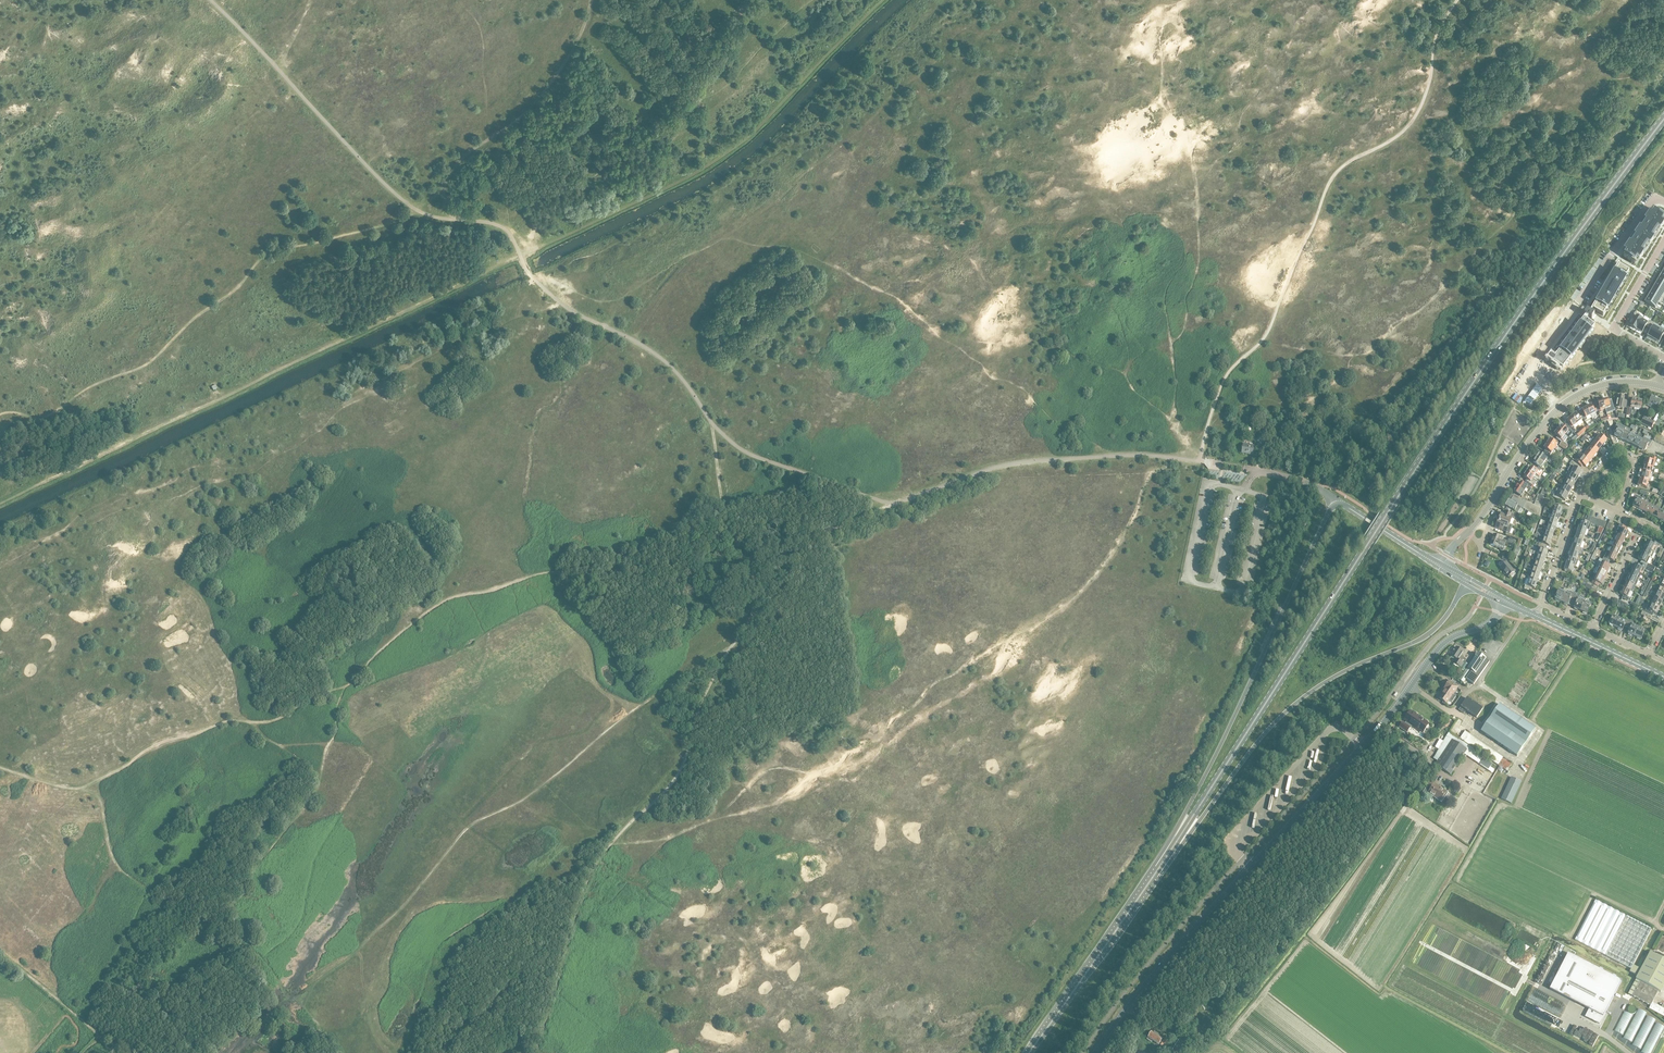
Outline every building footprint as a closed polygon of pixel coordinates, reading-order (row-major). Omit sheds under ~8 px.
[(1621,255),(1636,265),(1636,264),(1641,258),(1642,256),(1651,242),(1652,241),(1661,227),(1663,225),(1663,223),(1663,216),(1653,209),(1621,255)] [(1619,266),(1593,310),(1603,316),(1629,271),(1619,266)] [(1654,287),(1663,293),(1663,286),(1657,282),(1654,287)] [(1651,292),(1663,299),(1663,298),(1663,293),(1654,287),(1651,292)] [(1651,292),(1648,297),(1660,304),(1663,299),(1651,292)] [(1648,297),(1645,302),(1655,308),(1658,303),(1660,304),(1648,297)] [(1586,312),(1584,315),(1593,320),(1596,316),(1587,310),(1586,312)] [(1634,320),(1630,327),(1636,330),(1643,318),(1638,314),(1635,312),(1631,319),(1634,320)] [(1578,315),(1546,357),(1562,369),(1595,327),(1578,315)] [(1643,318),(1636,330),(1642,333),(1646,326),(1648,328),(1652,322),(1649,320),(1648,322),(1643,319),(1644,318),(1643,318)] [(1651,330),(1648,336),(1653,339),(1660,327),(1659,328),(1654,325),(1655,324),(1652,322),(1648,328),(1651,330)] [(1653,339),(1659,342),(1663,336),(1663,337),(1663,329),(1660,327),(1653,339)] [(1618,396),(1616,408),(1623,409),(1623,407),(1626,408),(1627,401),(1624,400),(1624,397),(1622,397),(1621,396),(1620,395),(1619,396),(1618,396)] [(1649,402),(1647,406),(1657,410),(1658,407),(1661,400),(1652,396),(1649,402)] [(1632,398),(1631,407),(1641,409),(1642,400),(1632,398)] [(1608,399),(1607,399),(1606,399),(1604,399),(1603,400),(1602,401),(1605,410),(1606,414),(1610,413),(1609,410),(1612,410),(1610,403),(1609,403),(1608,399)] [(1596,408),(1597,412),(1599,411),(1599,413),(1603,412),(1602,410),(1605,410),(1602,401),(1601,401),(1600,400),(1599,401),(1598,402),(1597,402),(1599,407),(1596,408)] [(1586,407),(1591,416),(1595,413),(1597,412),(1596,408),(1594,410),(1591,405),(1590,405),(1589,405),(1587,406),(1587,407),(1586,407)] [(1582,409),(1581,410),(1584,415),(1582,416),(1583,419),(1585,421),(1586,421),(1585,418),(1586,418),(1591,416),(1586,407),(1585,408),(1584,407),(1582,408),(1582,409)] [(1572,416),(1571,416),(1577,424),(1581,421),(1583,419),(1582,416),(1579,417),(1576,413),(1575,414),(1574,414),(1572,415),(1572,416)] [(1568,419),(1567,420),(1570,424),(1568,426),(1576,435),(1578,438),(1579,437),(1584,433),(1581,429),(1578,432),(1573,426),(1577,424),(1571,416),(1571,417),(1569,417),(1568,418),(1568,419)] [(1644,416),(1640,424),(1651,429),(1654,422),(1650,420),(1650,419),(1644,416)] [(1558,429),(1565,435),(1568,438),(1573,433),(1565,425),(1563,427),(1561,425),(1561,426),(1559,426),(1558,427),(1558,429)] [(1614,435),(1621,439),(1625,430),(1626,428),(1623,427),(1622,429),(1618,427),(1614,435)] [(1555,433),(1554,433),(1558,437),(1558,438),(1558,439),(1561,442),(1562,443),(1563,443),(1568,438),(1565,435),(1558,429),(1557,430),(1556,430),(1555,431),(1555,433)] [(1621,439),(1626,442),(1630,433),(1627,432),(1628,431),(1625,430),(1621,439)] [(1626,442),(1632,444),(1636,436),(1633,435),(1634,434),(1631,433),(1630,433),(1626,442)] [(1593,438),(1595,439),(1595,440),(1602,445),(1607,440),(1600,434),(1598,436),(1596,435),(1593,438)] [(1632,444),(1638,447),(1642,439),(1639,438),(1640,437),(1637,436),(1636,436),(1632,444)] [(1547,443),(1547,444),(1555,449),(1556,450),(1558,447),(1556,446),(1557,444),(1558,443),(1555,441),(1554,442),(1550,439),(1549,440),(1548,440),(1547,442),(1547,443)] [(1649,443),(1645,441),(1646,440),(1643,439),(1642,439),(1638,447),(1645,451),(1649,443)] [(1598,451),(1602,445),(1595,440),(1593,442),(1591,445),(1598,451)] [(1253,455),(1255,445),(1244,443),(1242,453),(1253,455)] [(1545,449),(1544,452),(1545,453),(1549,456),(1551,453),(1552,453),(1555,449),(1547,444),(1546,444),(1545,444),(1544,446),(1544,447),(1544,448),(1545,449)] [(1594,456),(1598,451),(1591,445),(1589,448),(1589,447),(1586,450),(1587,450),(1594,456)] [(1590,461),(1594,456),(1587,450),(1585,453),(1584,452),(1582,455),(1590,461)] [(1540,452),(1536,457),(1544,463),(1546,460),(1549,463),(1552,458),(1549,456),(1545,453),(1543,455),(1540,452)] [(1585,467),(1590,461),(1582,455),(1580,453),(1578,456),(1580,458),(1578,460),(1576,458),(1574,460),(1581,467),(1583,465),(1585,467)] [(1536,457),(1533,462),(1539,467),(1538,469),(1543,472),(1545,470),(1542,468),(1543,466),(1543,465),(1544,463),(1536,457)] [(1645,459),(1643,466),(1653,468),(1656,458),(1652,457),(1651,461),(1645,459)] [(1574,467),(1570,473),(1578,477),(1582,471),(1578,469),(1579,466),(1572,461),(1570,464),(1574,467)] [(1641,472),(1652,475),(1653,475),(1655,469),(1653,468),(1643,466),(1641,472)] [(1530,467),(1527,472),(1534,477),(1536,474),(1540,477),(1543,472),(1538,469),(1535,467),(1533,469),(1530,467)] [(1527,472),(1523,477),(1529,481),(1528,483),(1533,487),(1536,482),(1533,480),(1534,477),(1527,472)] [(1568,475),(1567,478),(1567,479),(1575,483),(1578,477),(1570,473),(1570,472),(1568,475)] [(1640,479),(1648,481),(1650,481),(1652,475),(1641,472),(1640,479)] [(1565,481),(1563,484),(1564,484),(1572,489),(1575,483),(1567,479),(1567,478),(1565,481)] [(1648,484),(1648,481),(1640,479),(1638,485),(1647,488),(1648,484)] [(1525,481),(1523,483),(1520,481),(1517,486),(1525,491),(1526,489),(1530,492),(1533,487),(1525,481)] [(1572,489),(1564,484),(1562,487),(1560,490),(1568,495),(1572,489)] [(1525,491),(1517,486),(1513,491),(1522,497),(1524,495),(1523,494),(1525,491)] [(1543,487),(1541,493),(1540,494),(1544,495),(1547,497),(1548,493),(1545,492),(1546,489),(1543,487)] [(1557,488),(1552,496),(1561,501),(1562,499),(1565,501),(1568,495),(1560,490),(1557,488)] [(1505,510),(1511,514),(1513,511),(1518,513),(1520,510),(1521,508),(1539,518),(1541,510),(1539,509),(1533,506),(1514,495),(1513,497),(1511,496),(1505,506),(1507,507),(1505,510)] [(1634,503),(1633,506),(1639,509),(1643,501),(1644,499),(1635,495),(1633,503),(1634,503)] [(1542,502),(1535,500),(1533,506),(1539,509),(1542,502)] [(1639,509),(1645,512),(1649,504),(1650,503),(1647,501),(1646,503),(1645,502),(1643,501),(1639,509)] [(1645,512),(1651,515),(1655,507),(1652,506),(1652,505),(1649,504),(1645,512)] [(1554,506),(1552,512),(1560,515),(1561,512),(1563,513),(1564,509),(1561,508),(1561,507),(1556,505),(1555,506),(1554,506)] [(1655,507),(1651,515),(1657,518),(1661,510),(1658,509),(1658,508),(1656,507),(1655,507)] [(1501,513),(1498,520),(1510,524),(1512,518),(1514,519),(1515,516),(1511,514),(1505,510),(1504,514),(1501,513)] [(1552,512),(1548,511),(1544,510),(1543,512),(1551,515),(1550,519),(1558,521),(1560,515),(1552,512)] [(1541,519),(1540,522),(1556,528),(1558,521),(1550,519),(1549,522),(1541,519)] [(1578,523),(1577,526),(1579,527),(1587,529),(1589,530),(1591,524),(1589,523),(1586,522),(1584,521),(1585,521),(1584,520),(1583,519),(1582,520),(1582,521),(1581,520),(1580,523),(1578,523)] [(1495,527),(1507,532),(1507,533),(1510,534),(1511,528),(1513,526),(1510,524),(1498,520),(1495,527)] [(1547,527),(1546,531),(1554,534),(1556,528),(1540,522),(1539,524),(1547,527)] [(1618,527),(1615,533),(1618,534),(1626,538),(1628,532),(1625,531),(1627,528),(1619,524),(1618,527)] [(1585,536),(1587,529),(1579,527),(1577,533),(1585,536)] [(1546,531),(1544,537),(1552,540),(1554,534),(1546,531)] [(1583,542),(1585,536),(1577,533),(1575,539),(1583,542)] [(1539,538),(1543,540),(1541,543),(1537,542),(1536,545),(1539,545),(1539,546),(1545,548),(1546,545),(1549,546),(1552,540),(1544,537),(1539,536),(1536,534),(1533,534),(1532,536),(1539,538)] [(1623,544),(1626,538),(1618,534),(1615,540),(1623,544)] [(1497,547),(1504,550),(1505,547),(1507,541),(1503,540),(1503,538),(1494,535),(1490,545),(1497,547)] [(1580,548),(1583,542),(1575,539),(1573,545),(1580,548)] [(1611,545),(1620,550),(1623,544),(1615,540),(1612,539),(1611,541),(1613,542),(1611,545)] [(1644,547),(1654,552),(1658,544),(1651,540),(1650,543),(1647,541),(1644,547)] [(1570,547),(1569,551),(1570,551),(1578,554),(1580,548),(1573,545),(1572,547),(1570,547)] [(1610,548),(1609,552),(1617,556),(1620,550),(1611,545),(1610,548)] [(1528,549),(1527,551),(1528,552),(1529,552),(1534,554),(1545,558),(1548,551),(1544,550),(1545,548),(1539,546),(1538,548),(1540,549),(1538,552),(1528,549)] [(1654,552),(1644,547),(1641,553),(1648,557),(1651,558),(1654,552)] [(1576,560),(1578,554),(1570,551),(1568,557),(1576,560)] [(1604,557),(1602,560),(1608,562),(1610,560),(1614,562),(1617,556),(1609,552),(1607,551),(1605,557),(1604,557)] [(1640,563),(1654,570),(1655,567),(1646,562),(1648,557),(1641,553),(1638,559),(1641,561),(1640,563)] [(1534,554),(1532,560),(1535,561),(1543,564),(1545,558),(1534,554)] [(1568,557),(1566,564),(1576,567),(1578,561),(1576,561),(1576,560),(1568,557)] [(1502,560),(1499,563),(1500,567),(1508,577),(1515,571),(1507,561),(1506,562),(1502,560)] [(1601,563),(1599,568),(1607,573),(1609,573),(1610,570),(1609,569),(1610,567),(1607,565),(1608,562),(1602,560),(1601,562),(1601,563)] [(1533,564),(1532,567),(1541,570),(1543,564),(1535,561),(1534,564),(1533,564)] [(1654,570),(1640,563),(1639,566),(1634,564),(1631,570),(1639,574),(1641,575),(1644,569),(1653,573),(1654,570)] [(1525,564),(1524,567),(1532,570),(1531,573),(1540,577),(1541,574),(1540,573),(1541,570),(1532,567),(1529,566),(1525,564)] [(1572,573),(1574,566),(1576,567),(1566,564),(1564,570),(1572,573)] [(1599,568),(1596,574),(1605,579),(1607,573),(1599,568)] [(1629,576),(1638,581),(1639,578),(1637,577),(1639,574),(1631,570),(1629,576)] [(1528,576),(1527,579),(1529,580),(1537,582),(1538,579),(1539,580),(1540,577),(1531,573),(1530,577),(1528,576)] [(1593,580),(1591,583),(1598,586),(1599,584),(1602,585),(1603,585),(1605,582),(1603,581),(1605,579),(1596,574),(1595,577),(1596,577),(1595,581),(1593,580)] [(1626,582),(1633,585),(1635,586),(1638,581),(1629,576),(1626,582)] [(1525,585),(1524,588),(1530,591),(1531,588),(1535,589),(1537,582),(1529,580),(1527,586),(1525,585)] [(1623,588),(1630,591),(1633,585),(1626,582),(1623,588)] [(1555,598),(1556,599),(1555,600),(1558,601),(1559,600),(1561,601),(1567,590),(1567,589),(1564,588),(1563,591),(1559,590),(1555,598)] [(1630,591),(1623,588),(1620,594),(1623,595),(1622,598),(1628,601),(1632,592),(1630,591)] [(1567,590),(1561,601),(1564,603),(1564,604),(1567,605),(1567,604),(1568,605),(1570,600),(1573,601),(1576,594),(1577,593),(1574,592),(1573,593),(1567,590)] [(1663,598),(1663,595),(1657,591),(1654,598),(1662,601),(1663,598)] [(1578,609),(1580,611),(1585,602),(1586,599),(1576,594),(1573,601),(1576,602),(1574,607),(1575,608),(1574,609),(1577,610),(1578,609)] [(1662,601),(1654,598),(1652,597),(1651,599),(1653,600),(1651,604),(1659,608),(1662,601)] [(1591,605),(1585,602),(1580,611),(1583,612),(1583,613),(1586,614),(1586,613),(1587,614),(1591,605)] [(1656,614),(1659,608),(1651,604),(1649,603),(1646,609),(1656,614)] [(1613,626),(1616,627),(1620,618),(1613,615),(1609,624),(1610,625),(1609,626),(1612,627),(1613,626)] [(1624,626),(1627,627),(1630,621),(1627,619),(1626,621),(1620,618),(1616,627),(1618,629),(1618,630),(1621,631),(1621,630),(1622,630),(1624,626)] [(1634,636),(1639,628),(1632,625),(1634,622),(1630,621),(1627,627),(1630,629),(1628,633),(1629,634),(1628,635),(1631,636),(1632,635),(1634,636)] [(1645,631),(1639,628),(1634,636),(1637,638),(1637,639),(1640,640),(1640,639),(1641,639),(1645,631)] [(1464,663),(1459,659),(1460,658),(1461,659),(1463,657),(1461,656),(1464,652),(1456,647),(1450,655),(1455,659),(1453,663),(1461,668),(1464,663)] [(1459,679),(1464,682),(1466,679),(1474,684),(1489,662),(1485,660),(1486,659),(1477,653),(1467,668),(1459,679)] [(1439,698),(1447,703),(1449,700),(1452,702),(1456,696),(1453,694),(1459,687),(1449,681),(1444,688),(1445,689),(1439,698)] [(1461,707),(1459,710),(1464,714),(1466,711),(1477,718),(1483,709),(1482,708),(1484,706),(1491,710),(1491,709),(1494,704),(1478,693),(1475,698),(1469,695),(1467,698),(1461,707)] [(1517,756),(1535,729),(1500,704),(1481,732),(1517,756)] [(1410,727),(1412,724),(1423,732),(1428,725),(1410,712),(1405,719),(1408,721),(1406,724),(1403,722),(1399,727),(1407,732),(1410,727)] [(1435,747),(1439,749),(1453,725),(1447,722),(1445,721),(1436,737),(1440,739),(1435,747)] [(1465,731),(1460,738),(1463,740),(1462,740),(1498,765),(1507,771),(1511,763),(1503,758),(1503,757),(1465,731)] [(1452,739),(1437,763),(1435,764),(1450,775),(1467,750),(1452,739)] [(1511,803),(1521,782),(1511,777),(1501,798),(1511,803)] [(1428,793),(1441,801),(1447,792),(1431,781),(1426,787),(1430,790),(1428,793)] [(1575,940),(1631,968),(1651,929),(1596,900),(1575,940)] [(1637,975),(1638,976),(1637,976),(1662,989),(1663,986),(1663,960),(1650,952),(1641,969),(1633,965),(1630,971),(1637,975)] [(1550,989),(1589,1009),(1585,1017),(1599,1024),(1621,981),(1568,953),(1550,989)] [(1658,991),(1661,992),(1662,989),(1637,976),(1636,979),(1628,994),(1632,996),(1650,1006),(1649,1008),(1663,1016),(1663,1004),(1654,999),(1658,991)] [(1632,1042),(1646,1011),(1638,1008),(1624,1038),(1632,1042)] [(1623,1034),(1632,1014),(1624,1010),(1615,1031),(1623,1034)] [(1641,1049),(1655,1019),(1647,1015),(1633,1045),(1641,1049)] [(1645,1052),(1651,1052),(1663,1026),(1656,1022),(1642,1052),(1645,1052)] [(1164,1047),(1166,1044),(1169,1040),(1168,1039),(1168,1038),(1165,1035),(1163,1038),(1152,1031),(1148,1039),(1152,1042),(1153,1041),(1159,1045),(1160,1045),(1163,1047),(1164,1047)]
